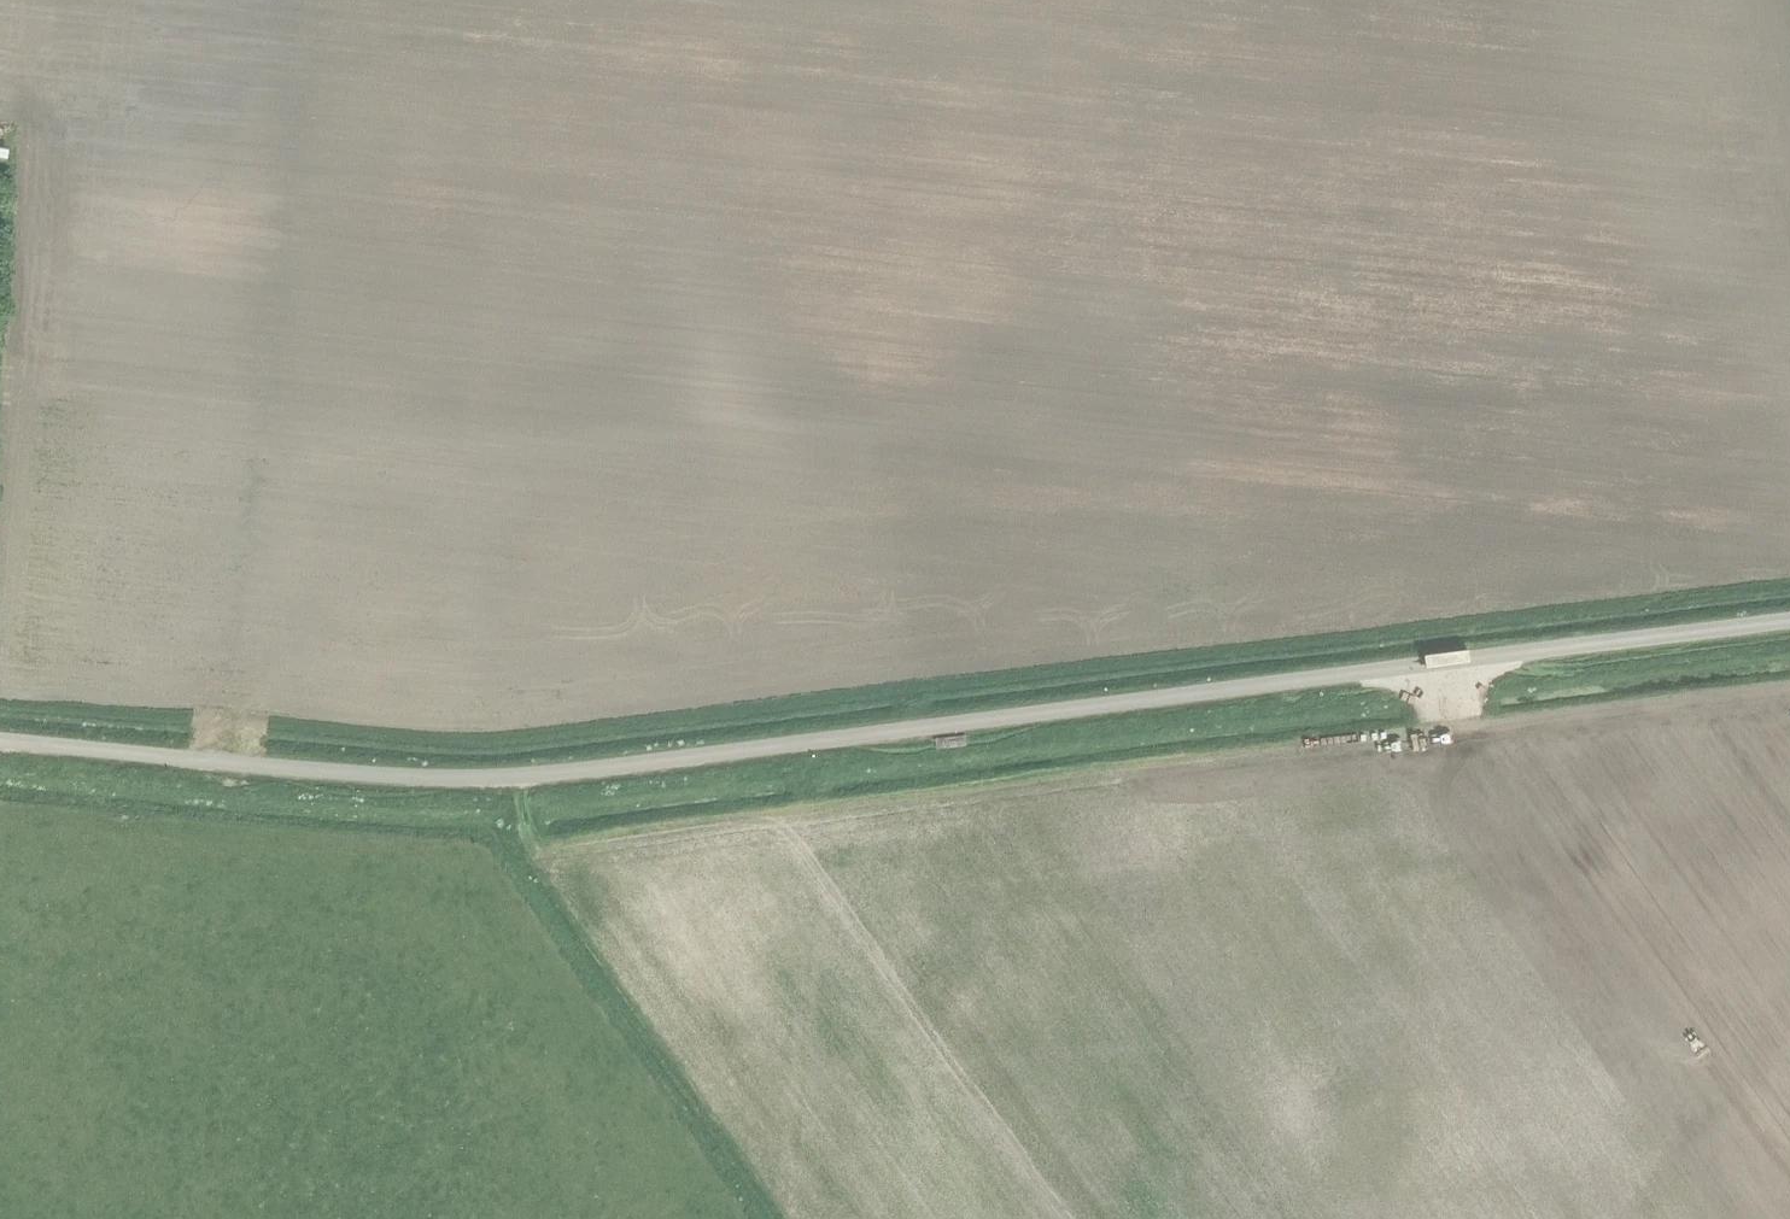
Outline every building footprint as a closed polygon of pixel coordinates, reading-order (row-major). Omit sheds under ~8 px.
[(10,144),(10,124),(0,124),(0,144),(10,144)]
